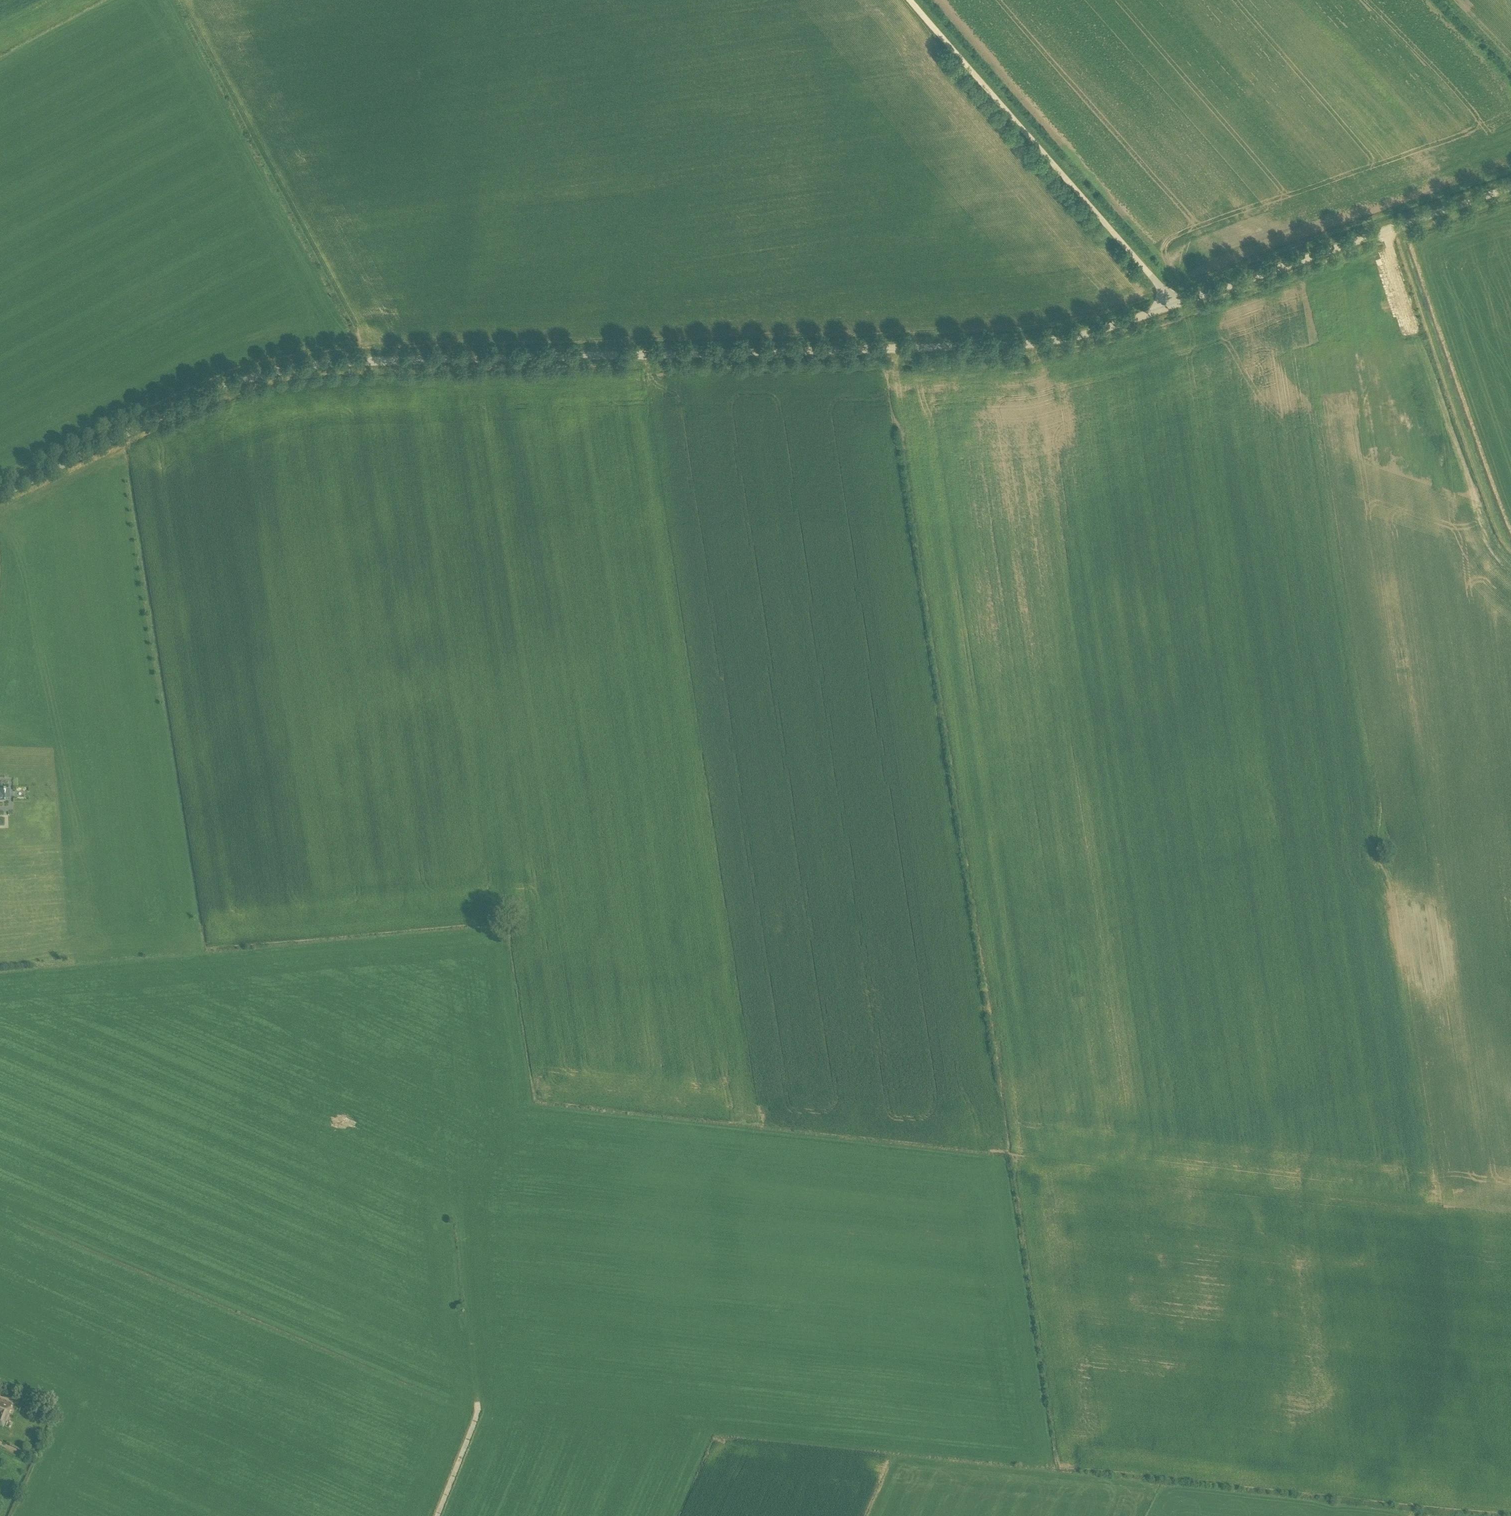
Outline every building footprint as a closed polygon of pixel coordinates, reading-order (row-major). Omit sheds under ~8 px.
[(3,786),(0,786),(0,803),(4,802),(4,799),(9,799),(9,790),(3,790),(3,786)] [(11,1408),(10,1408),(11,1404),(0,1400),(0,1427),(3,1428),(11,1408)]
